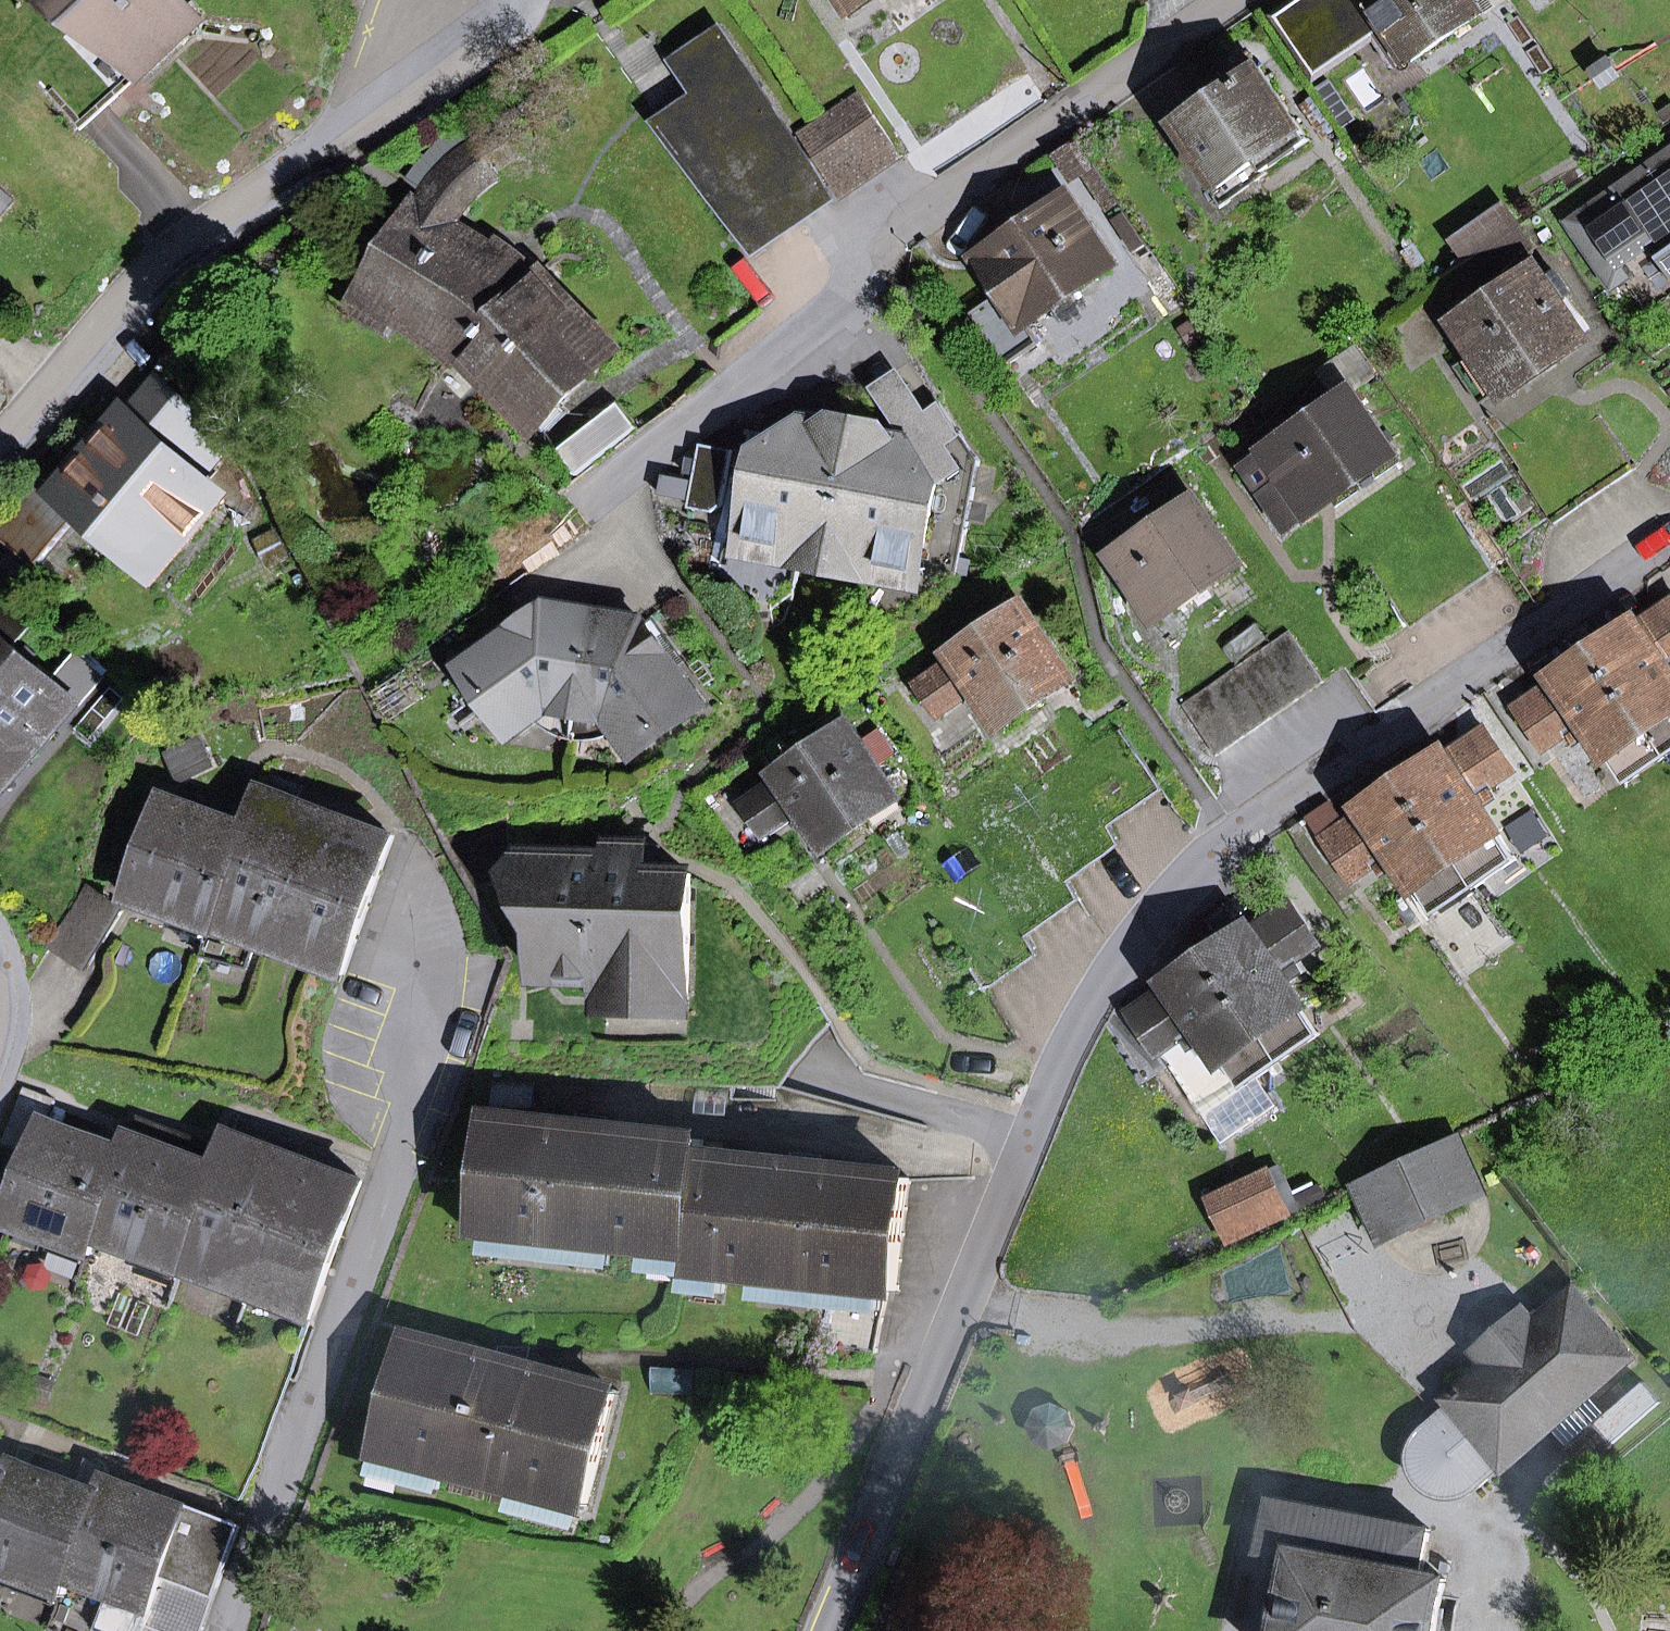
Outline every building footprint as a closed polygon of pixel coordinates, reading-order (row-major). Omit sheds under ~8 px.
[(77,24),(27,70),(79,126),(116,92),(84,58),(98,42),(141,77),(202,19),(184,0),(47,0),(77,24)] [(854,0),(832,0),(839,10),(854,0)] [(1411,62),(1483,12),(1475,0),(1300,0),(1276,16),(1316,75),(1387,27),(1411,62)] [(750,253),(831,198),(821,182),(793,140),(720,34),(680,61),(682,65),(690,59),(711,89),(703,95),(662,123),(750,253)] [(79,126),(83,130),(141,77),(98,42),(84,58),(116,92),(79,126)] [(703,95),(711,89),(690,59),(682,65),(703,95)] [(1267,173),(1265,171),(1309,140),(1258,65),(1227,87),(1218,73),(1195,89),(1204,102),(1175,123),(1220,186),(1211,192),(1220,205),(1267,173)] [(902,156),(860,93),(829,114),(868,173),(898,153),(902,156)] [(828,177),(840,192),(868,173),(829,114),(793,140),(821,182),(828,177)] [(448,162),(425,191),(446,204),(465,180),(490,161),(477,140),(448,162)] [(1073,179),(1082,173),(1106,209),(1116,202),(1075,143),(1057,156),(1073,179)] [(1669,262),(1669,151),(1570,222),(1607,275),(1655,241),(1669,262)] [(465,180),(446,204),(425,191),(417,205),(454,228),(473,200),(499,178),(490,161),(465,180)] [(13,199),(0,188),(0,215),(13,199)] [(1006,366),(1038,344),(1025,324),(1115,263),(1069,196),(979,258),(1003,292),(972,313),(1006,366)] [(616,351),(538,273),(530,282),(500,257),(454,228),(417,205),(413,203),(366,277),(401,299),(394,314),(458,359),(464,353),(538,427),(616,351)] [(1504,208),(1458,239),(1471,258),(1517,227),(1504,208)] [(1485,279),(1531,247),(1517,227),(1471,258),(1485,279)] [(1473,357),(1497,391),(1579,336),(1555,301),(1568,292),(1556,274),(1543,283),(1535,271),(1460,322),(1480,352),(1473,357)] [(394,314),(401,299),(366,277),(349,305),(386,329),(394,314)] [(1481,403),(1497,391),(1473,357),(1457,368),(1481,403)] [(127,415),(137,423),(168,387),(158,379),(127,415)] [(222,455),(198,410),(169,386),(168,387),(137,423),(127,415),(61,493),(44,479),(0,532),(0,534),(34,563),(78,511),(100,530),(104,525),(150,563),(179,529),(190,539),(227,495),(204,476),(222,455)] [(882,426),(857,421),(830,565),(868,573),(884,562),(958,576),(980,462),(933,393),(882,426)] [(1246,470),(1288,529),(1394,455),(1351,393),(1269,450),(1271,453),(1246,470)] [(579,475),(639,428),(619,402),(559,450),(579,475)] [(792,558),(830,565),(857,421),(833,417),(815,429),(795,425),(758,450),(742,536),(782,543),(792,558)] [(701,444),(689,508),(712,512),(722,505),(733,450),(701,444)] [(1114,557),(1157,619),(1239,563),(1177,473),(1149,493),(1168,519),(1114,557)] [(150,563),(161,573),(190,539),(179,529),(150,563)] [(287,554),(277,535),(263,543),(272,561),(287,554)] [(36,620),(0,590),(0,635),(13,646),(36,620)] [(1595,650),(1667,756),(1669,754),(1669,638),(1669,637),(1669,599),(1595,650)] [(550,706),(579,711),(595,613),(594,613),(592,626),(558,621),(548,606),(466,666),(514,732),(535,716),(550,706)] [(1024,608),(916,683),(929,701),(969,674),(1005,725),(1073,678),(1024,608)] [(596,613),(595,613),(579,711),(609,716),(620,730),(635,752),(701,704),(642,621),(628,632),(594,627),(596,613)] [(1287,631),(1180,705),(1215,756),(1323,682),(1287,631)] [(22,773),(80,703),(57,683),(13,646),(0,635),(0,754),(22,773)] [(1592,732),(1627,784),(1667,756),(1595,650),(1514,706),(1531,731),(1556,714),(1569,733),(1576,743),(1592,732)] [(57,683),(80,703),(103,677),(79,657),(57,683)] [(459,727),(484,709),(458,672),(444,681),(462,705),(450,714),(459,727)] [(598,739),(620,730),(609,716),(579,711),(550,706),(535,716),(553,732),(575,740),(598,739)] [(1544,750),(1569,733),(1556,714),(1531,731),(1544,750)] [(1514,771),(1483,727),(1402,781),(1474,887),(1515,859),(1473,798),(1514,771)] [(899,799),(850,728),(741,803),(754,822),(795,794),(831,846),(899,799)] [(22,773),(0,754),(0,799),(22,773)] [(1392,854),(1434,915),(1474,887),(1402,781),(1321,838),(1339,863),(1380,835),(1392,854)] [(300,944),(346,961),(392,836),(263,789),(250,825),(214,924),(203,953),(248,964),(257,942),(295,956),(300,944)] [(214,924),(250,825),(168,796),(130,900),(176,917),(178,911),(214,924)] [(1339,863),(1351,882),(1392,854),(1380,835),(1339,863)] [(687,994),(691,874),(647,873),(648,844),(610,843),(610,859),(524,856),(514,873),(542,926),(562,927),(561,975),(560,977),(606,979),(606,992),(608,992),(685,994),(687,994)] [(123,911),(100,896),(86,888),(52,943),(89,966),(123,911)] [(1306,927),(1289,902),(1208,956),(1281,1061),(1281,1062),(1321,1034),(1279,973),(1266,954),(1306,927)] [(540,974),(561,975),(562,927),(542,926),(540,974)] [(1266,954),(1279,973),(1319,945),(1306,927),(1266,954)] [(1281,1062),(1281,1061),(1208,956),(1128,1012),(1145,1038),(1148,1036),(1170,1021),(1182,1039),(1190,1051),(1169,1065),(1203,1114),(1258,1077),(1281,1062)] [(608,1013),(684,1015),(685,994),(608,992),(608,1013)] [(1148,1036),(1161,1054),(1182,1039),(1170,1021),(1148,1036)] [(1203,1114),(1222,1144),(1278,1107),(1258,1077),(1203,1114)] [(56,1236),(91,1249),(134,1134),(132,1134),(126,1149),(47,1119),(54,1099),(26,1088),(5,1143),(34,1154),(8,1224),(54,1241),(56,1236)] [(578,1127),(608,1131),(610,1117),(579,1114),(578,1127)] [(491,1117),(478,1229),(493,1230),(616,1244),(652,1248),(687,1252),(689,1252),(700,1156),(702,1156),(703,1141),(608,1131),(578,1127),(491,1117)] [(218,1166),(223,1151),(140,1120),(134,1134),(218,1166)] [(144,1251),(182,1266),(233,1132),(231,1132),(223,1151),(218,1166),(134,1134),(91,1249),(89,1254),(91,1255),(97,1239),(142,1256),(144,1251)] [(269,1291),(316,1309),(364,1182),(233,1132),(182,1266),(181,1270),(264,1302),(269,1291)] [(1356,1188),(1381,1241),(1484,1192),(1459,1140),(1356,1188)] [(792,1166),(823,1170),(825,1157),(794,1153),(792,1166)] [(886,1290),(898,1291),(910,1180),(823,1170),(792,1166),(702,1156),(700,1156),(689,1252),(687,1252),(686,1267),(687,1268),(727,1272),(762,1276),(821,1283),(819,1304),(814,1344),(879,1352),(886,1290)] [(1210,1199),(1230,1243),(1289,1213),(1269,1172),(1210,1199)] [(491,1252),(613,1266),(616,1244),(493,1230),(491,1252)] [(686,1267),(687,1252),(652,1248),(649,1269),(685,1273),(686,1267)] [(684,1289),(725,1293),(727,1272),(687,1268),(684,1289)] [(759,1298),(819,1304),(821,1283),(762,1276),(759,1298)] [(1590,1397),(1635,1358),(1575,1289),(1535,1324),(1524,1312),(1477,1353),(1488,1365),(1419,1432),(1410,1454),(1412,1470),(1426,1490),(1448,1498),(1464,1496),(1505,1465),(1508,1469),(1553,1430),(1590,1397)] [(582,1504),(587,1506),(616,1392),(528,1369),(497,1361),(406,1337),(376,1451),(381,1452),(444,1468),(518,1487),(582,1504)] [(497,1361),(528,1369),(534,1348),(501,1347),(497,1361)] [(1553,1430),(1567,1446),(1604,1413),(1590,1397),(1553,1430)] [(1067,1442),(1074,1427),(1069,1412),(1054,1405),(1038,1410),(1031,1425),(1037,1441),(1052,1448),(1067,1442)] [(375,1473),(439,1489),(444,1468),(381,1452),(375,1473)] [(0,1498),(0,1573),(24,1582),(26,1576),(64,1591),(67,1581),(100,1491),(14,1459),(9,1474),(0,1498)] [(9,1474),(0,1471),(0,1498),(9,1474)] [(100,1491),(67,1581),(111,1596),(112,1591),(151,1605),(165,1568),(217,1587),(240,1526),(106,1477),(100,1491)] [(512,1509),(576,1525),(582,1504),(518,1487),(512,1509)] [(1279,1630),(1437,1630),(1446,1579),(1422,1575),(1430,1530),(1272,1500),(1265,1537),(1296,1543),(1292,1561),(1279,1630)] [(1261,1555),(1292,1561),(1296,1543),(1265,1537),(1261,1555)]
